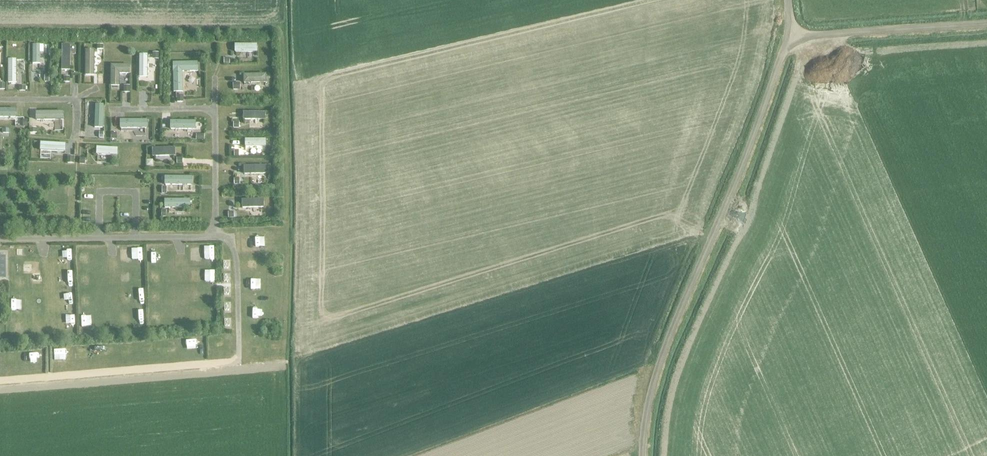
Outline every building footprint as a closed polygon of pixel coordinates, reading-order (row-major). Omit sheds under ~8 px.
[(34,68),(35,56),(39,57),(40,49),(28,48),(27,67),(34,68)] [(230,48),(229,56),(254,56),(254,48),(230,48)] [(57,75),(65,76),(66,51),(58,51),(57,75)] [(89,79),(90,53),(80,53),(79,79),(89,79)] [(198,69),(198,60),(173,61),(174,91),(183,90),(182,70),(198,69)] [(2,63),(2,86),(12,85),(11,63),(2,63)] [(129,63),(110,63),(110,84),(119,84),(119,72),(129,72),(129,63)] [(87,131),(99,131),(99,107),(87,107),(87,131)] [(56,115),(29,113),(29,122),(46,123),(46,133),(55,134),(56,115)] [(238,113),(238,122),(259,122),(259,113),(238,113)] [(136,133),(136,123),(114,122),(114,131),(136,133)] [(165,123),(165,133),(193,134),(193,124),(165,123)] [(238,143),(237,152),(260,153),(261,144),(238,143)] [(239,181),(260,181),(260,167),(239,167),(239,181)] [(191,172),(160,172),(160,181),(191,181),(191,172)] [(163,203),(171,204),(171,207),(189,208),(189,196),(163,194),(163,203)] [(242,208),(257,210),(257,201),(242,200),(242,208)] [(246,240),(246,250),(256,250),(256,240),(246,240)] [(152,253),(162,253),(162,242),(152,242),(152,253)] [(70,245),(56,245),(56,254),(70,254),(70,245)] [(199,245),(188,245),(188,256),(199,257),(199,245)] [(119,247),(119,258),(129,258),(129,247),(119,247)] [(78,248),(78,259),(89,259),(89,248),(78,248)] [(23,270),(36,271),(37,259),(24,259),(23,270)] [(160,280),(160,267),(149,266),(149,280),(160,280)] [(189,266),(189,277),(199,278),(200,267),(189,266)] [(90,279),(91,271),(78,270),(78,278),(90,279)] [(71,282),(70,272),(55,273),(55,283),(71,282)] [(72,300),(70,289),(60,290),(62,301),(72,300)] [(161,289),(150,289),(150,297),(161,297),(161,289)] [(189,316),(200,316),(200,304),(189,305),(189,316)] [(150,307),(150,316),(161,317),(161,308),(150,307)] [(80,311),(80,321),(90,321),(90,311),(80,311)] [(60,314),(63,325),(74,323),(71,312),(60,314)] [(30,327),(30,316),(12,316),(12,327),(30,327)] [(197,348),(197,337),(186,337),(186,348),(197,348)] [(172,353),(182,353),(181,339),(172,339),(172,353)] [(257,339),(257,349),(274,350),(274,339),(257,339)] [(113,341),(101,341),(101,355),(114,354),(113,341)] [(76,356),(85,355),(84,345),(76,345),(76,356)] [(55,349),(55,360),(66,360),(66,349),(55,349)]
